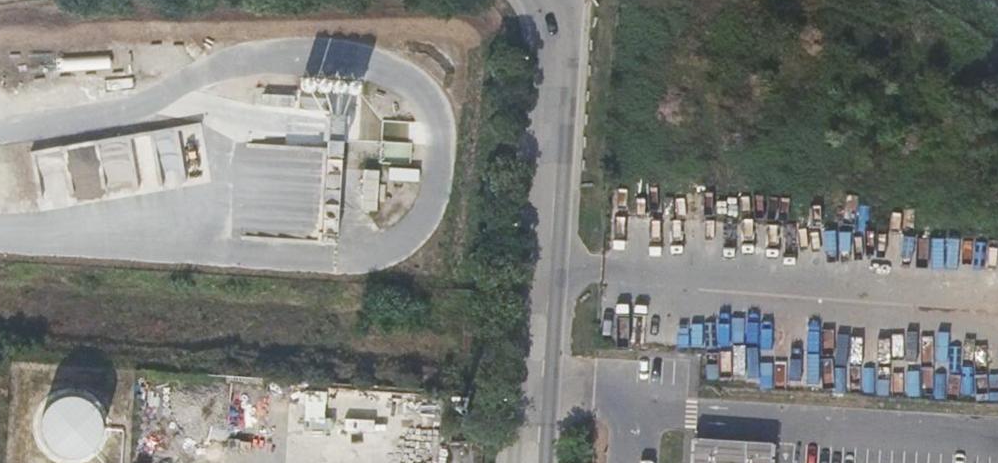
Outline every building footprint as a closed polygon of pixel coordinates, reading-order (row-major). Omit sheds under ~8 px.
[(382,121),(380,159),(407,160),(410,122),(382,121)] [(176,127),(31,151),(39,196),(129,181),(131,192),(186,183),(176,127)] [(79,367),(26,365),(21,462),(31,462),(110,462),(114,384),(78,382),(79,367)] [(693,462),(770,462),(772,443),(694,437),(693,462)]
